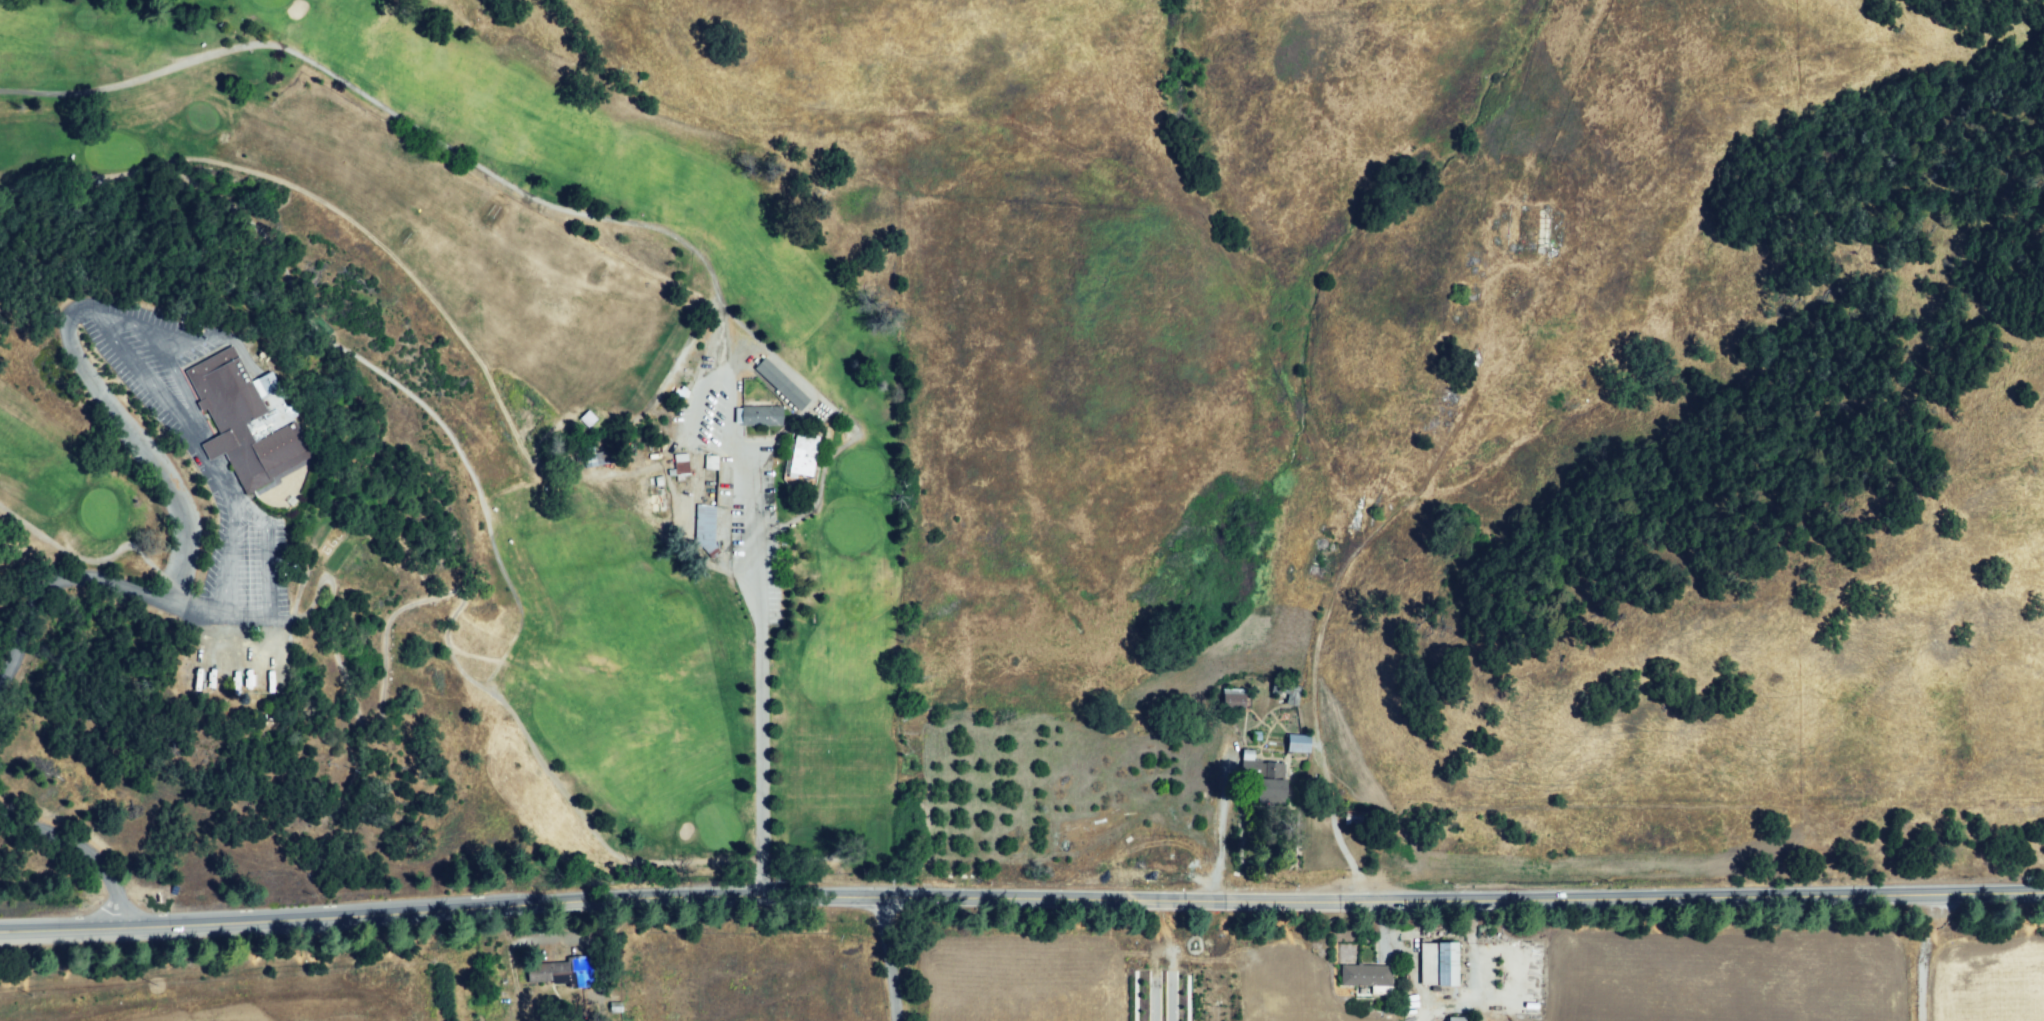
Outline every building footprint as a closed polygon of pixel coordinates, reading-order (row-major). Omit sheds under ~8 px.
[(184,372),(232,346),(249,383),(271,372),(279,388),(276,391),(284,408),(292,404),(298,417),(293,420),(313,457),(245,495),(225,452),(209,463),(201,446),(219,435),(184,372)] [(752,369),(764,358),(809,400),(798,412),(752,369)] [(780,408),(780,425),(742,425),(742,407),(780,408)] [(794,431),(818,434),(811,482),(787,479),(794,431)] [(686,474),(675,474),(675,454),(686,454),(686,474)] [(703,469),(703,456),(717,456),(717,469),(703,469)] [(713,507),(713,549),(694,549),(694,507),(713,507)] [(1224,710),(1223,692),(1245,692),(1245,709),(1224,710)] [(1287,752),(1288,737),(1310,738),(1309,753),(1287,752)] [(1286,764),(1285,799),(1260,798),(1261,764),(1286,764)] [(1457,945),(1458,988),(1420,989),(1419,945),(1457,945)] [(525,979),(590,979),(590,955),(562,954),(562,968),(525,967),(525,979)] [(1341,987),(1341,967),(1391,968),(1390,988),(1341,987)]
